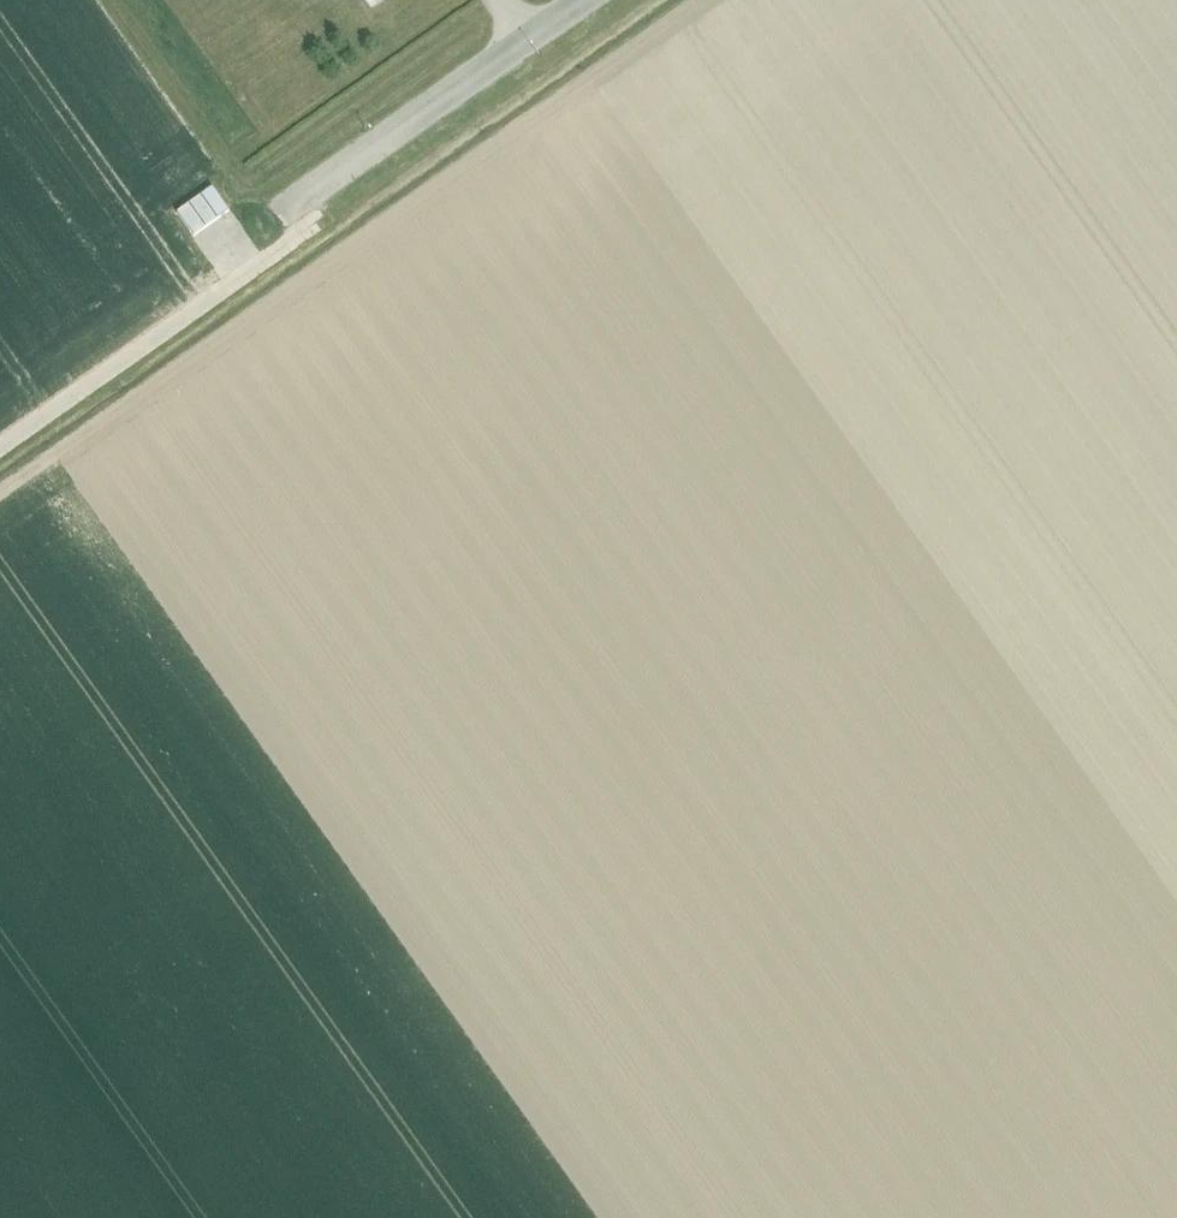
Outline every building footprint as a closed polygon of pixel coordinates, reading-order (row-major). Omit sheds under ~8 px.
[(211,187),(176,212),(193,236),(229,211),(211,187)]
